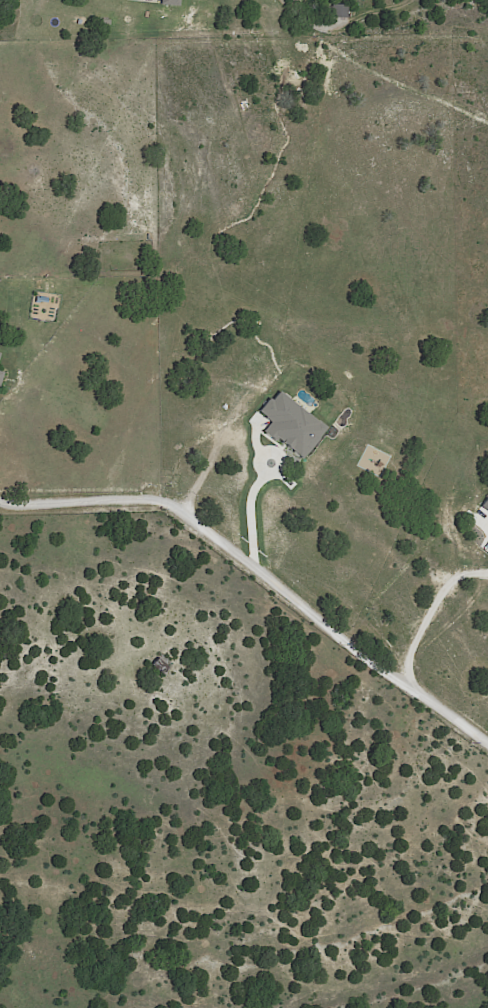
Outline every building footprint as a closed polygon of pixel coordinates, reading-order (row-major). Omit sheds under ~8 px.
[(163,672),(152,662),(161,652),(172,662),(163,672)]
